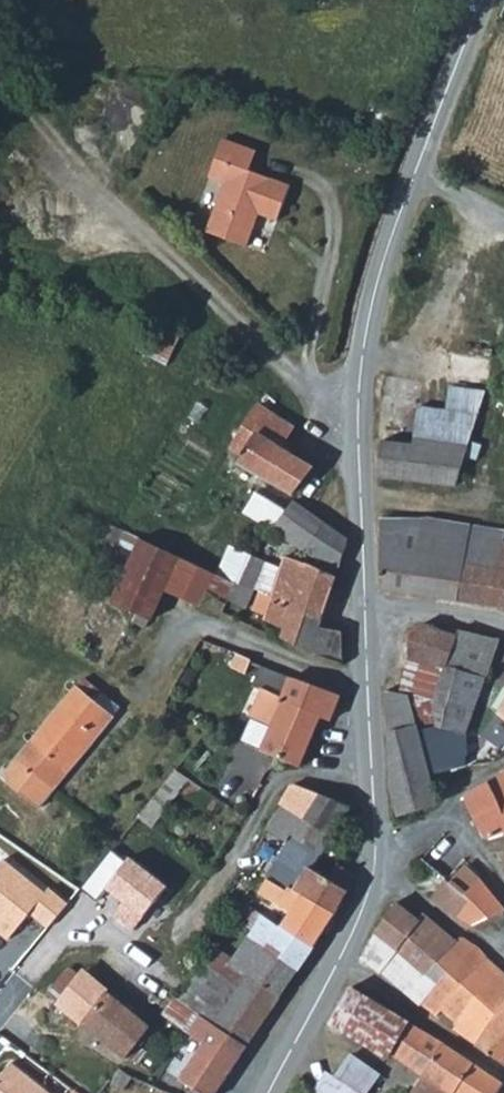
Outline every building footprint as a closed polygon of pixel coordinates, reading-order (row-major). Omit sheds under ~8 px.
[(225,181),(207,231),(249,245),(257,222),(252,215),(253,211),(279,220),(292,184),(251,170),(258,150),(225,138),(211,176),(225,181)] [(276,402),(266,392),(230,447),(243,456),(239,462),(290,494),(310,468),(282,448),(295,426),(270,411),(276,402)] [(488,395),(484,405),(503,412),(503,401),(488,395)] [(414,437),(465,445),(475,413),(418,406),(414,437)] [(483,489),(501,431),(479,424),(463,483),(479,488),(483,489)] [(378,476),(454,485),(465,445),(414,437),(413,443),(382,440),(378,476)] [(243,513),(306,552),(324,523),(312,513),(294,501),(288,510),(256,491),(243,513)] [(381,588),(457,600),(469,534),(470,525),(425,518),(380,519),(381,588)] [(469,534),(503,541),(503,538),(503,529),(471,522),(470,525),(469,534)] [(349,541),(324,523),(306,552),(320,560),(339,569),(349,541)] [(503,607),(503,541),(469,534),(457,600),(503,607)] [(151,622),(179,560),(170,556),(138,541),(110,602),(151,622)] [(217,575),(234,582),(247,554),(230,546),(217,575)] [(310,565),(287,558),(281,567),(247,554),(234,582),(242,584),(234,603),(246,608),(245,614),(284,629),(281,638),(308,650),(307,654),(342,666),(341,631),(319,628),(337,577),(310,565)] [(228,597),(234,582),(217,575),(213,573),(207,589),(228,597)] [(428,659),(438,629),(410,620),(409,657),(424,662),(428,659)] [(428,659),(447,665),(456,634),(438,629),(428,659)] [(486,679),(499,640),(476,635),(458,629),(456,634),(447,665),(486,679)] [(249,662),(235,655),(230,666),(243,673),(249,662)] [(422,684),(424,662),(409,657),(403,682),(402,693),(409,694),(416,727),(436,723),(433,713),(438,697),(426,697),(422,684)] [(426,697),(438,697),(447,665),(428,659),(424,662),(422,684),(426,697)] [(433,713),(436,723),(466,735),(486,679),(447,665),(438,697),(433,713)] [(261,751),(300,766),(321,717),(282,701),(290,679),(260,666),(252,686),(260,690),(248,717),(270,726),(261,751)] [(1,777),(37,807),(112,718),(95,704),(103,694),(84,679),(1,777)] [(282,701),(321,717),(332,721),(340,697),(294,680),(290,679),(282,701)] [(402,693),(389,691),(389,735),(416,727),(409,694),(402,693)] [(103,694),(95,704),(112,718),(120,708),(103,694)] [(481,750),(488,760),(496,747),(503,754),(503,718),(497,713),(481,750)] [(466,735),(436,723),(443,752),(468,756),(466,735)] [(416,727),(389,735),(390,784),(398,817),(436,805),(416,727)] [(188,778),(175,769),(152,797),(164,806),(188,778)] [(464,796),(485,839),(503,832),(503,773),(464,796)] [(289,787),(281,804),(309,821),(322,794),(297,784),(289,787)] [(309,821),(333,835),(348,812),(351,807),(322,794),(309,821)] [(290,834),(322,853),(333,835),(309,821),(281,804),(267,828),(286,841),(290,834)] [(346,893),(332,883),(312,869),(322,853),(290,834),(286,841),(266,876),(268,877),(285,888),(287,885),(302,894),(303,892),(336,913),(346,893)] [(459,856),(441,841),(425,863),(450,884),(452,883),(467,895),(483,881),(459,856)] [(103,889),(124,862),(109,851),(81,888),(96,899),(103,889)] [(6,939),(28,912),(47,927),(67,903),(48,887),(44,892),(0,856),(0,935),(6,939)] [(114,915),(134,929),(165,887),(126,858),(124,862),(103,889),(123,904),(114,915)] [(332,883),(346,893),(354,879),(354,877),(341,868),(332,883)] [(268,877),(259,892),(291,912),(282,926),(313,946),(336,913),(303,892),(302,894),(300,898),(285,888),(268,877)] [(483,881),(467,895),(471,898),(458,916),(474,928),(503,911),(503,908),(483,881)] [(450,884),(438,899),(458,916),(471,898),(467,895),(452,883),(450,884)] [(287,885),(285,888),(300,898),(302,894),(287,885)] [(252,931),(263,916),(245,904),(234,919),(252,931)] [(427,972),(455,941),(423,915),(419,920),(396,904),(376,934),(427,972)] [(280,995),(313,946),(282,926),(281,928),(263,916),(252,931),(231,962),(250,975),(280,995)] [(427,972),(376,934),(362,957),(381,972),(384,967),(423,1005),(437,981),(427,972)] [(460,936),(455,941),(427,972),(437,981),(423,1005),(462,1035),(503,1063),(503,976),(502,974),(479,950),(460,936)] [(242,988),(250,975),(231,962),(229,965),(211,952),(204,964),(242,988)] [(280,995),(250,975),(242,988),(204,964),(178,999),(197,1014),(185,1031),(203,1041),(180,1078),(202,1092),(214,1092),(280,995)] [(47,993),(59,1003),(75,984),(97,1003),(108,991),(85,971),(81,976),(70,966),(47,993)] [(59,1003),(123,1059),(126,1056),(139,1064),(149,1053),(138,1043),(151,1028),(108,991),(97,1003),(75,984),(59,1003)] [(391,1053),(410,1022),(353,988),(331,1022),(387,1059),(391,1053)] [(185,1031),(197,1014),(178,999),(175,996),(161,1015),(185,1031)] [(410,1022),(391,1053),(424,1075),(413,1090),(417,1092),(499,1092),(503,1085),(503,1082),(410,1022)] [(151,1028),(138,1043),(149,1053),(162,1038),(151,1028)] [(331,1086),(341,1092),(363,1092),(368,1086),(366,1084),(374,1071),(355,1057),(331,1086)] [(14,1065),(0,1082),(0,1092),(49,1092),(14,1065)] [(132,1077),(119,1070),(110,1081),(123,1090),(132,1077)]
